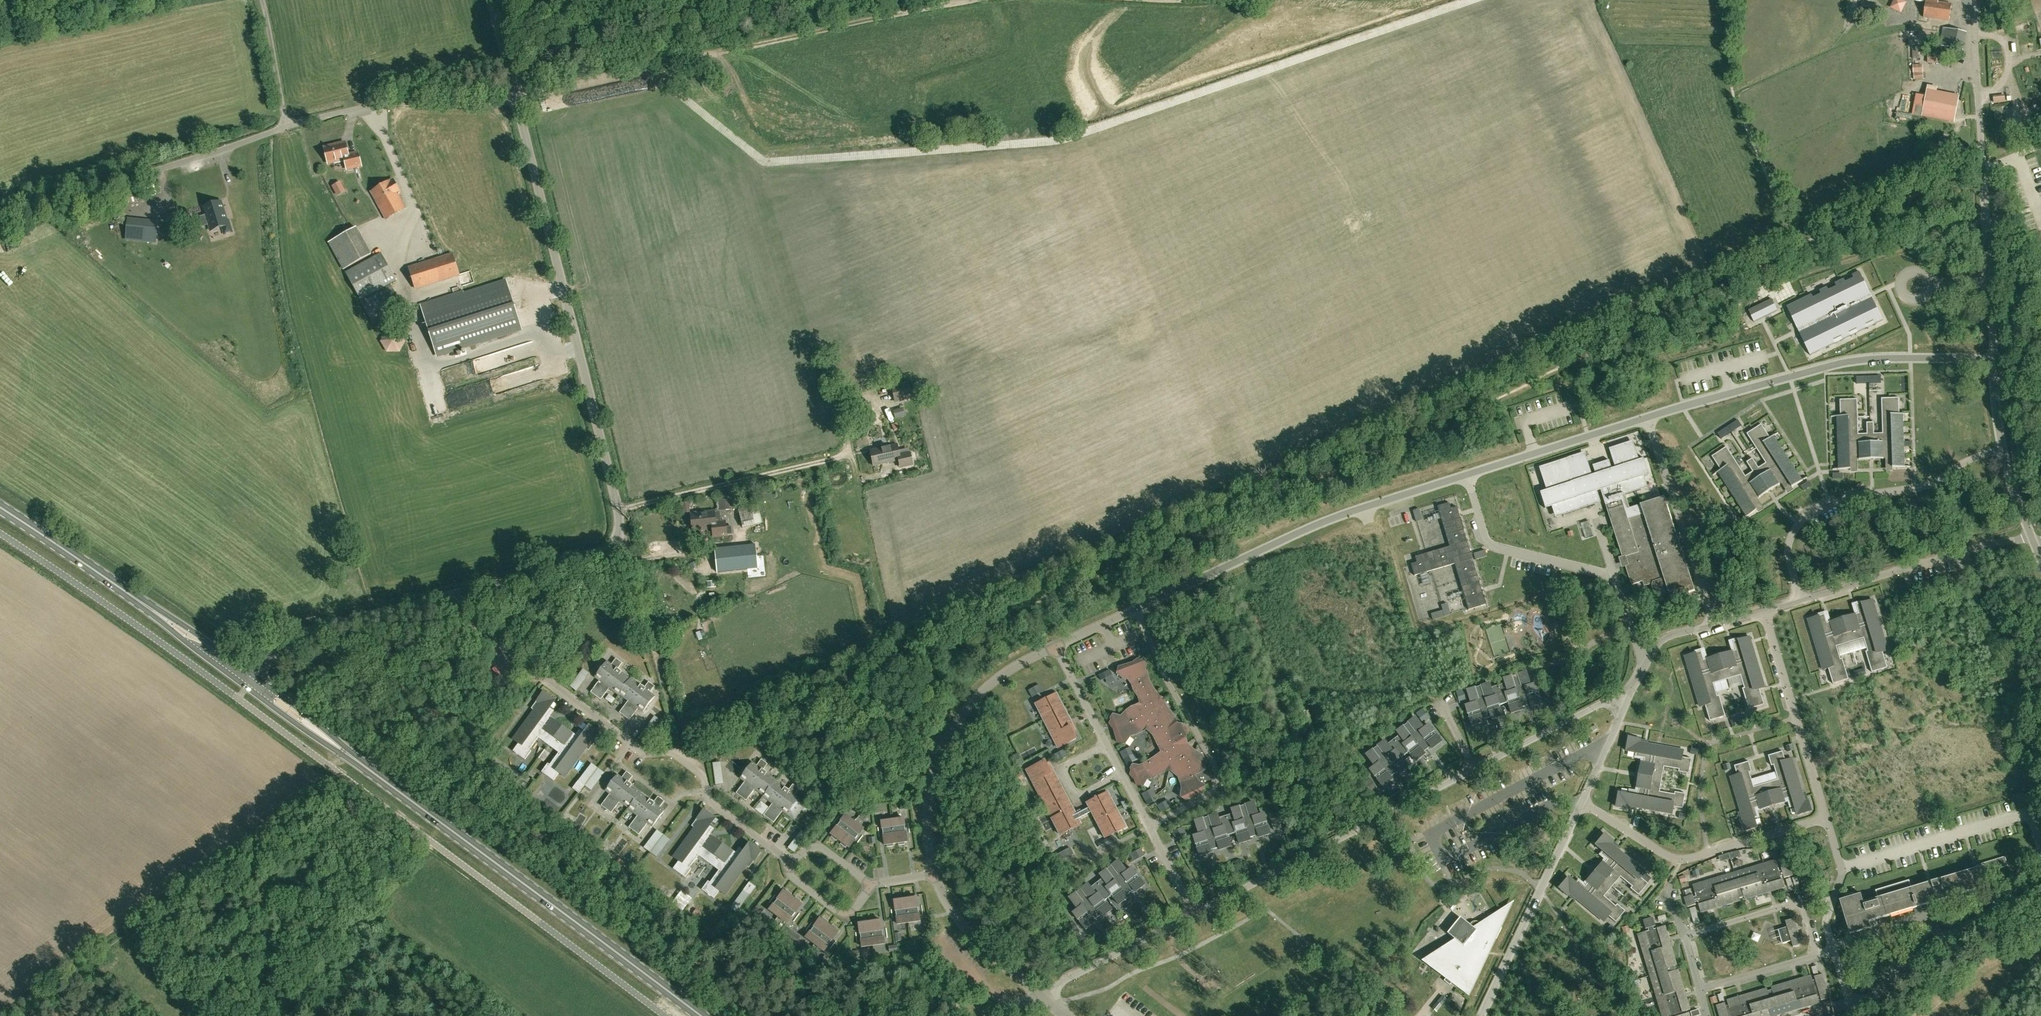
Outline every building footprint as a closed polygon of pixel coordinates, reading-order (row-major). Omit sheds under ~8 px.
[(1899,13),(1905,2),(1901,0),(1892,0),(1888,7),(1899,13)] [(1950,21),(1952,4),(1938,2),(1938,0),(1926,0),(1924,17),(1950,21)] [(1874,3),(1861,2),(1860,12),(1873,14),(1874,3)] [(1944,28),(1940,46),(1963,50),(1966,33),(1944,28)] [(1928,85),(1926,96),(1922,114),(1954,121),(1959,96),(1937,91),(1937,87),(1928,85)] [(345,142),(325,147),(328,164),(345,160),(347,169),(361,166),(358,152),(348,155),(345,142)] [(370,192),(385,219),(406,208),(398,194),(401,192),(393,179),(370,192)] [(329,185),(334,195),(343,191),(338,181),(329,185)] [(153,183),(146,185),(150,195),(156,193),(153,183)] [(221,201),(203,207),(205,215),(206,216),(209,223),(208,223),(209,224),(211,231),(222,227),(224,234),(226,233),(226,234),(230,233),(230,232),(232,232),(228,219),(227,220),(222,205),(220,206),(219,203),(221,202),(221,201)] [(128,219),(126,239),(146,241),(148,221),(128,219)] [(325,240),(338,269),(366,255),(352,227),(325,240)] [(381,254),(346,273),(360,299),(395,280),(381,254)] [(452,254),(409,268),(415,289),(459,275),(452,254)] [(1869,295),(1870,294),(1870,293),(1862,278),(1847,285),(1844,280),(1844,279),(1835,283),(1835,284),(1838,290),(1830,293),(1827,288),(1828,288),(1827,287),(1819,291),(1820,292),(1820,291),(1823,297),(1815,301),(1812,295),(1812,294),(1787,306),(1787,307),(1794,321),(1804,315),(1814,336),(1803,341),(1810,354),(1810,355),(1835,343),(1835,342),(1832,337),(1840,333),(1843,339),(1843,340),(1851,336),(1850,335),(1847,329),(1855,326),(1858,331),(1858,332),(1868,328),(1867,327),(1864,321),(1872,317),(1875,323),(1875,324),(1883,320),(1883,319),(1882,319),(1876,306),(1875,307),(1871,299),(1873,299),(1872,298),(1870,299),(1869,295)] [(506,282),(421,309),(436,355),(521,328),(506,282)] [(401,303),(391,284),(361,301),(371,319),(401,303)] [(1772,299),(1741,313),(1749,329),(1779,314),(1772,299)] [(400,352),(399,330),(379,331),(379,352),(400,352)] [(910,398),(907,384),(892,387),(895,402),(910,398)] [(1838,469),(1857,469),(1856,460),(1886,459),(1887,468),(1905,467),(1904,414),(1899,414),(1899,398),(1882,398),(1883,433),(1874,434),(1874,422),(1867,423),(1867,434),(1858,434),(1857,399),(1840,400),(1841,416),(1836,416),(1838,469)] [(863,407),(854,412),(861,427),(870,422),(863,407)] [(895,419),(902,417),(900,408),(893,410),(895,419)] [(1742,426),(1738,420),(1718,433),(1721,439),(1742,426)] [(1746,517),(1762,507),(1757,499),(1782,483),(1787,490),(1803,480),(1774,435),(1770,438),(1761,424),(1747,434),(1766,463),(1759,468),(1753,458),(1747,462),(1753,471),(1746,476),(1727,447),(1712,456),(1721,470),(1717,472),(1746,517)] [(855,438),(857,444),(868,441),(867,435),(855,438)] [(1626,443),(1610,448),(1616,467),(1612,468),(1610,460),(1594,466),(1596,474),(1593,475),(1587,459),(1585,451),(1578,454),(1546,464),(1538,467),(1541,474),(1546,489),(1532,494),(1537,510),(1551,506),(1552,510),(1555,518),(1562,515),(1594,504),(1601,503),(1599,495),(1598,491),(1604,489),(1608,504),(1606,504),(1631,584),(1664,574),(1671,598),(1696,591),(1666,497),(1630,508),(1625,495),(1641,489),(1648,488),(1646,480),(1645,476),(1650,474),(1645,458),(1640,459),(1636,447),(1633,440),(1626,443)] [(896,444),(870,450),(873,466),(898,460),(900,467),(913,465),(910,452),(899,454),(896,444)] [(718,499),(720,510),(733,509),(731,497),(718,499)] [(1414,575),(1454,563),(1468,610),(1486,604),(1456,507),(1451,508),(1449,502),(1437,506),(1449,546),(1415,556),(1416,562),(1411,564),(1414,575)] [(1420,508),(1421,513),(1435,510),(1434,505),(1420,508)] [(738,509),(742,528),(755,525),(750,507),(738,509)] [(714,511),(691,513),(692,529),(707,528),(707,529),(712,529),(713,536),(732,534),(732,527),(726,527),(725,521),(721,521),(720,511),(714,511)] [(1585,539),(1594,536),(1592,529),(1583,532),(1585,539)] [(725,558),(715,559),(716,572),(748,569),(747,558),(757,557),(756,544),(724,547),(725,558)] [(1855,614),(1831,621),(1831,622),(1827,623),(1827,621),(1826,621),(1824,614),(1819,616),(1808,619),(1824,670),(1830,668),(1831,671),(1830,672),(1833,684),(1849,679),(1843,658),(1841,659),(1837,646),(1864,638),(1868,651),(1866,651),(1872,672),(1888,668),(1884,656),(1882,656),(1881,652),(1888,650),(1872,600),(1862,603),(1856,605),(1858,611),(1859,613),(1855,614)] [(1696,653),(1685,656),(1701,707),(1707,705),(1708,708),(1707,709),(1710,721),(1726,716),(1719,695),(1718,696),(1714,683),(1741,675),(1745,688),(1743,688),(1749,709),(1764,705),(1761,693),(1759,693),(1758,690),(1765,688),(1749,637),(1739,640),(1733,642),(1735,648),(1736,650),(1708,659),(1704,660),(1704,658),(1703,658),(1701,651),(1696,653)] [(599,680),(594,687),(590,692),(600,699),(609,688),(619,695),(619,694),(628,700),(619,712),(629,719),(638,708),(643,711),(655,696),(650,692),(654,686),(649,682),(644,688),(630,677),(630,678),(617,669),(622,663),(616,658),(611,664),(606,660),(595,676),(599,680)] [(1113,715),(1110,718),(1109,721),(1109,724),(1110,728),(1112,729),(1116,744),(1123,746),(1130,735),(1135,734),(1146,729),(1153,735),(1160,750),(1153,758),(1141,765),(1139,766),(1132,765),(1130,768),(1132,773),(1134,773),(1135,776),(1134,778),(1137,785),(1143,786),(1146,779),(1152,778),(1159,774),(1169,769),(1178,776),(1181,783),(1182,788),(1180,796),(1186,799),(1194,794),(1194,792),(1197,791),(1199,791),(1203,789),(1204,785),(1198,782),(1195,778),(1194,775),(1204,770),(1204,761),(1202,755),(1194,750),(1187,744),(1185,738),(1186,736),(1188,732),(1186,729),(1184,725),(1175,721),(1173,714),(1166,707),(1162,698),(1159,697),(1152,688),(1148,679),(1147,672),(1144,670),(1146,662),(1143,660),(1139,661),(1138,663),(1136,664),(1134,663),(1118,667),(1117,674),(1125,679),(1127,678),(1132,684),(1133,690),(1138,696),(1140,703),(1137,704),(1131,707),(1126,710),(1120,716),(1113,715)] [(1200,676),(1194,665),(1189,668),(1195,679),(1200,676)] [(583,668),(579,673),(586,678),(589,673),(583,668)] [(1098,675),(1100,681),(1105,679),(1108,685),(1114,681),(1109,670),(1098,675)] [(1489,683),(1466,690),(1470,701),(1471,700),(1472,703),(1465,705),(1471,726),(1482,722),(1482,720),(1490,717),(1491,719),(1502,716),(1499,705),(1507,702),(1511,713),(1522,710),(1521,707),(1530,704),(1531,707),(1542,703),(1535,683),(1528,685),(1527,683),(1529,682),(1525,671),(1503,678),(1504,683),(1490,687),(1489,683)] [(1542,688),(1544,694),(1551,692),(1550,686),(1542,688)] [(1032,697),(1037,694),(1034,687),(1028,690),(1032,697)] [(1455,691),(1457,697),(1465,694),(1463,689),(1455,691)] [(549,709),(555,701),(543,692),(537,700),(540,703),(513,739),(518,743),(513,751),(525,760),(531,751),(529,750),(538,738),(559,753),(550,765),(548,763),(541,772),(553,781),(559,773),(564,777),(591,740),(594,743),(601,734),(589,725),(583,733),(580,731),(575,739),(569,734),(570,732),(554,720),(552,722),(547,718),(552,711),(549,709)] [(1068,722),(1070,721),(1056,693),(1047,698),(1048,699),(1045,700),(1045,699),(1035,704),(1058,748),(1076,738),(1068,722)] [(1416,713),(1419,718),(1426,713),(1422,708),(1416,713)] [(917,712),(912,709),(907,716),(912,719),(917,712)] [(651,721),(657,725),(661,721),(655,716),(651,721)] [(1441,741),(1428,724),(1422,729),(1420,727),(1422,726),(1415,717),(1396,731),(1399,735),(1387,744),(1384,740),(1365,754),(1372,763),(1374,763),(1375,765),(1369,769),(1382,786),(1391,779),(1390,777),(1397,771),(1399,774),(1408,767),(1401,757),(1408,752),(1415,761),(1424,754),(1423,752),(1430,746),(1432,748),(1441,741)] [(923,742),(930,732),(920,725),(913,734),(923,742)] [(641,734),(638,738),(644,743),(648,738),(641,734)] [(1630,791),(1629,794),(1619,793),(1617,807),(1627,809),(1628,805),(1673,813),(1674,807),(1683,808),(1686,794),(1675,792),(1675,794),(1660,791),(1664,767),(1679,769),(1679,772),(1689,773),(1692,759),(1683,757),(1684,751),(1639,743),(1640,739),(1629,737),(1627,751),(1636,753),(1636,757),(1645,758),(1644,763),(1641,762),(1637,787),(1639,788),(1639,793),(1630,791)] [(1126,766),(1137,760),(1130,747),(1120,752),(1126,766)] [(1064,749),(1059,752),(1063,758),(1068,755),(1064,749)] [(1761,809),(1785,802),(1784,799),(1789,798),(1791,807),(1795,806),(1798,815),(1812,811),(1809,801),(1805,802),(1792,758),(1785,760),(1783,751),(1768,755),(1772,766),(1774,765),(1778,779),(1754,787),(1750,772),(1752,772),(1749,761),(1735,766),(1737,775),(1731,777),(1744,820),(1740,821),(1743,831),(1757,827),(1755,818),(1758,817),(1755,808),(1760,807),(1761,809)] [(1010,757),(1013,762),(1020,759),(1017,753),(1012,756),(1010,757)] [(493,759),(488,765),(493,769),(498,762),(493,759)] [(745,781),(739,788),(736,792),(746,800),(755,788),(763,795),(763,796),(772,803),(763,814),(773,822),(782,810),(794,819),(806,804),(794,795),(799,789),(793,784),(788,790),(785,787),(784,787),(776,781),(776,780),(767,773),(767,772),(763,769),(768,763),(762,759),(757,765),(752,761),(740,777),(745,781)] [(1078,818),(1076,814),(1055,775),(1053,776),(1044,760),(1026,769),(1060,834),(1081,824),(1078,818)] [(587,768),(594,773),(598,768),(591,763),(587,768)] [(604,773),(598,768),(594,773),(600,778),(604,773)] [(610,793),(604,801),(601,805),(611,813),(620,801),(628,807),(628,808),(637,815),(629,827),(639,834),(647,823),(652,826),(664,810),(659,807),(664,801),(658,796),(653,802),(649,799),(641,793),(641,792),(632,785),(628,782),(632,776),(626,771),(621,777),(617,774),(605,790),(610,793)] [(799,779),(794,775),(791,780),(796,784),(799,779)] [(1363,783),(1367,787),(1373,783),(1369,778),(1363,783)] [(579,793),(584,785),(578,780),(572,788),(579,793)] [(1145,801),(1155,796),(1151,789),(1141,794),(1145,801)] [(1086,802),(1089,807),(1091,812),(1105,838),(1114,833),(1113,832),(1116,830),(1116,832),(1126,827),(1107,792),(1086,802)] [(859,801),(853,797),(847,805),(845,807),(852,812),(853,810),(856,805),(859,801)] [(1160,812),(1171,807),(1167,800),(1156,805),(1160,812)] [(1258,835),(1259,837),(1270,834),(1263,813),(1256,816),(1255,813),(1257,813),(1253,802),(1231,809),(1232,813),(1218,818),(1217,813),(1194,820),(1198,831),(1199,831),(1200,833),(1193,836),(1199,856),(1210,853),(1209,850),(1218,847),(1219,850),(1230,846),(1227,835),(1235,832),(1239,843),(1250,840),(1249,838),(1258,835)] [(1078,818),(1091,812),(1089,807),(1076,814),(1078,818)] [(709,826),(715,818),(703,810),(697,818),(700,821),(673,857),(679,861),(673,869),(685,877),(691,869),(689,867),(698,855),(719,870),(710,882),(708,881),(702,890),(714,898),(719,891),(725,895),(751,858),(755,860),(761,852),(749,843),(743,851),(740,849),(735,856),(729,852),(731,850),(714,838),(713,840),(707,836),(712,828),(709,826)] [(863,828),(845,815),(830,834),(832,835),(831,837),(836,841),(837,839),(842,842),(840,844),(845,848),(847,846),(849,848),(863,828)] [(1278,816),(1270,819),(1272,824),(1279,822),(1278,816)] [(905,844),(904,842),(907,842),(903,818),(881,821),(884,845),(887,845),(887,847),(893,846),(893,844),(898,843),(898,845),(905,844)] [(1175,839),(1186,834),(1183,827),(1172,833),(1175,839)] [(1578,880),(1575,883),(1568,877),(1558,888),(1567,895),(1569,892),(1604,921),(1608,916),(1615,922),(1625,911),(1617,904),(1615,906),(1604,896),(1620,877),(1631,886),(1630,888),(1638,895),(1648,884),(1640,878),(1645,873),(1610,843),(1613,840),(1604,833),(1595,845),(1602,851),(1600,854),(1607,860),(1604,863),(1602,862),(1596,869),(1586,881),(1588,883),(1584,886),(1578,880)] [(1106,839),(1109,844),(1116,841),(1113,835),(1106,839)] [(602,843),(596,839),(592,844),(598,848),(602,843)] [(1043,840),(1036,843),(1040,851),(1047,848),(1043,840)] [(651,852),(654,847),(648,843),(644,847),(651,852)] [(798,847),(791,843),(788,847),(794,852),(798,847)] [(661,852),(654,847),(651,852),(657,857),(661,852)] [(1141,848),(1129,854),(1132,862),(1145,855),(1141,848)] [(1057,863),(1068,857),(1064,850),(1053,856),(1057,863)] [(1977,864),(1978,867),(1911,887),(1909,880),(1876,890),(1878,897),(1864,902),(1861,893),(1840,900),(1850,933),(1871,927),(1869,921),(1879,918),(1880,918),(1924,905),(1925,908),(1933,905),(1932,902),(1987,886),(1983,872),(2007,865),(2004,856),(1977,864)] [(624,863),(619,858),(615,863),(620,867),(624,863)] [(1127,897),(1126,895),(1133,890),(1135,892),(1144,885),(1131,868),(1125,872),(1123,870),(1125,869),(1118,860),(1099,874),(1102,878),(1090,887),(1087,883),(1068,897),(1075,907),(1077,906),(1078,908),(1072,912),(1085,929),(1094,922),(1093,920),(1100,915),(1102,917),(1111,910),(1104,900),(1111,895),(1118,904),(1127,897)] [(1782,870),(1780,871),(1776,860),(1693,885),(1696,896),(1694,897),(1693,894),(1684,897),(1687,907),(1696,904),(1695,902),(1698,901),(1701,912),(1741,900),(1740,898),(1744,897),(1745,899),(1784,887),(1781,876),(1784,875),(1784,877),(1793,875),(1790,865),(1781,868),(1782,870)] [(749,882),(743,890),(750,895),(756,887),(749,882)] [(691,897),(681,889),(670,901),(680,910),(691,897)] [(790,896),(791,894),(787,890),(785,892),(783,891),(769,910),(787,923),(801,904),(799,903),(801,901),(796,897),(794,899),(790,896)] [(902,899),(902,897),(896,898),(896,900),(894,900),(897,924),(920,921),(916,897),(914,897),(913,895),(907,896),(908,898),(902,899)] [(1445,905),(1448,908),(1453,911),(1458,905),(1456,904),(1453,901),(1450,898),(1445,905)] [(736,913),(740,908),(734,903),(730,908),(736,913)] [(764,909),(758,905),(754,910),(756,912),(760,915),(764,909)] [(701,912),(696,908),(692,913),(697,917),(701,912)] [(1469,924),(1460,917),(1446,933),(1453,938),(1447,945),(1423,961),(1447,976),(1443,980),(1449,985),(1453,980),(1460,984),(1459,987),(1468,994),(1505,915),(1500,910),(1480,924),(1479,923),(1478,922),(1477,921),(1476,921),(1474,921),(1473,921),(1472,922),(1471,922),(1470,923),(1469,924)] [(1653,929),(1652,927),(1655,926),(1652,917),(1642,920),(1646,931),(1637,934),(1662,1015),(1690,1015),(1688,1010),(1690,1009),(1664,925),(1653,929)] [(820,918),(805,937),(824,951),(838,932),(836,930),(837,928),(832,925),(831,926),(827,923),(828,922),(823,918),(822,920),(820,918)] [(861,923),(858,923),(862,947),(884,944),(881,920),(878,920),(878,918),(872,919),(872,921),(867,922),(867,920),(860,921),(861,923)] [(1778,929),(1783,943),(1791,940),(1793,946),(1802,944),(1794,918),(1785,920),(1787,927),(1778,929)] [(1066,926),(1070,931),(1076,926),(1073,921),(1066,926)] [(1607,929),(1612,933),(1615,928),(1611,925),(1607,929)] [(1629,931),(1627,925),(1621,927),(1623,933),(1629,931)] [(794,933),(788,928),(784,933),(791,937),(794,933)] [(794,933),(791,937),(797,942),(800,937),(794,933)] [(824,963),(827,965),(831,960),(825,955),(821,960),(824,963)] [(1720,1015),(1773,1015),(1819,1002),(1819,1000),(1830,997),(1823,973),(1812,977),(1811,975),(1727,1000),(1728,1001),(1717,1005),(1720,1015)]
